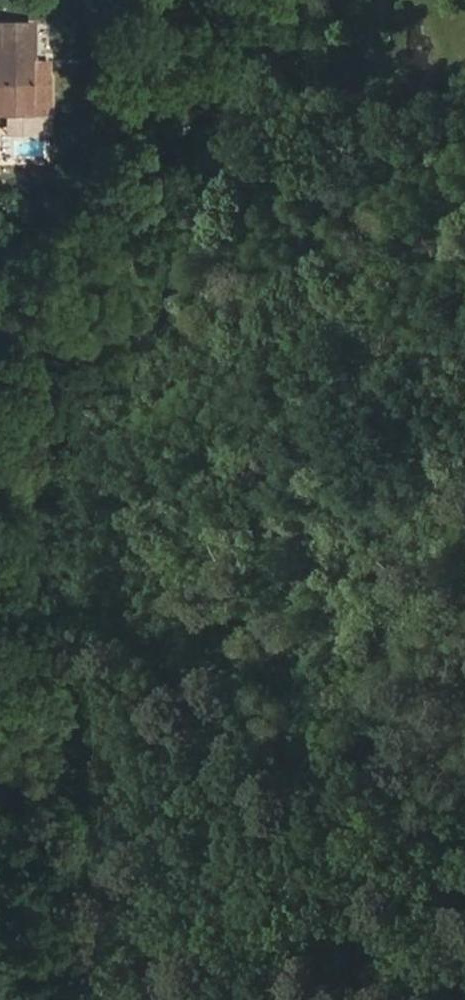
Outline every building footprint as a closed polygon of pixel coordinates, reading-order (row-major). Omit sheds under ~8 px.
[(46,83),(43,83),(43,62),(31,62),(31,22),(0,22),(0,116),(46,116),(46,83)]
